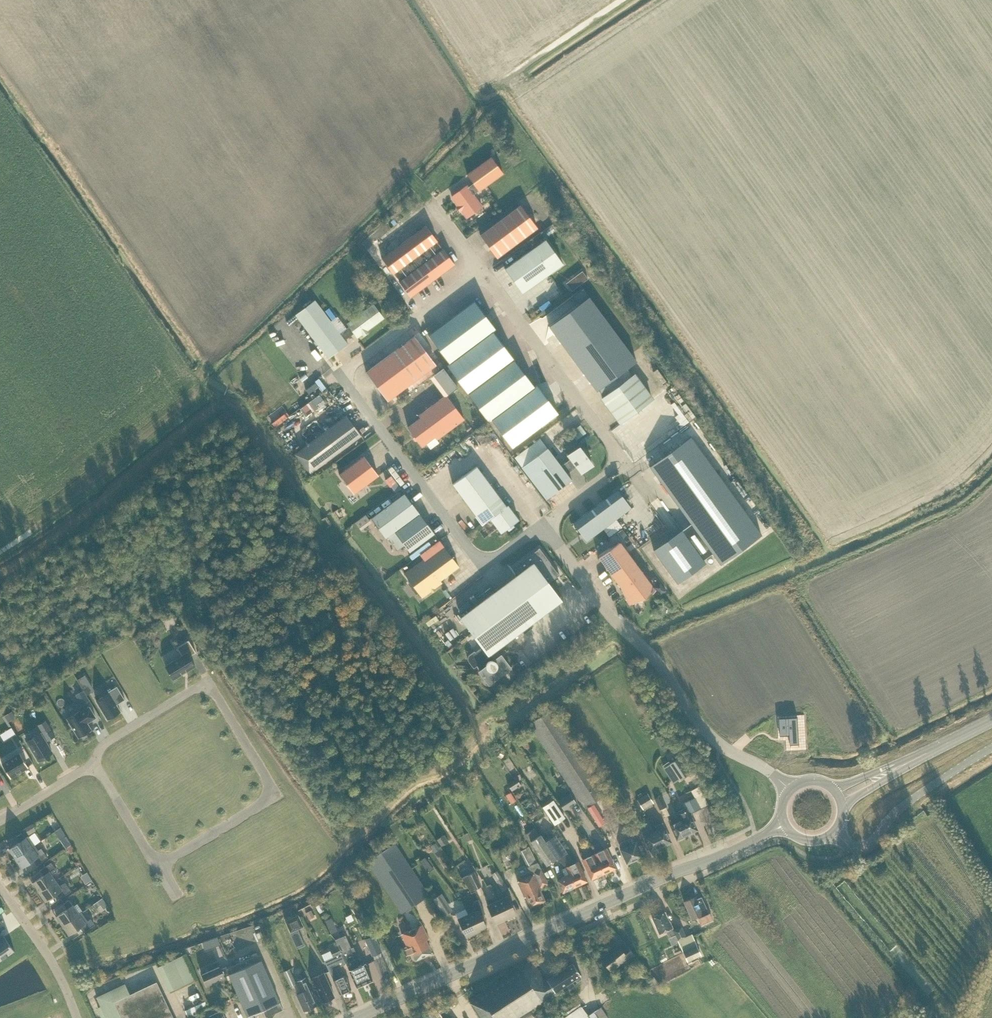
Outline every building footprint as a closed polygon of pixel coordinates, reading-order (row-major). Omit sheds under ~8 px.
[(467,217),(481,206),(473,194),(479,190),(479,191),(503,173),(491,157),(467,175),(473,183),(468,188),(467,186),(452,197),(467,217)] [(521,205),(480,235),(497,258),(538,228),(521,205)] [(410,297),(454,264),(443,248),(442,249),(437,241),(426,225),(381,258),(393,274),(394,273),(399,281),(398,281),(410,297)] [(532,249),(541,242),(536,235),(527,242),(532,249)] [(522,293),(563,264),(545,239),(541,242),(532,249),(505,268),(522,293)] [(582,271),(566,283),(572,291),(588,279),(582,271)] [(579,304),(549,327),(596,391),(598,390),(603,397),(632,376),(626,368),(636,361),(583,288),(573,296),(579,304)] [(357,337),(383,318),(380,314),(373,305),(361,314),(348,324),(349,326),(340,333),(325,314),(315,300),(295,314),(328,358),(348,344),(345,340),(354,333),(357,337)] [(495,329),(484,314),(475,301),(428,335),(449,363),(447,365),(488,421),(491,419),(512,447),(558,413),(537,385),(534,387),(493,331),(495,329)] [(366,372),(388,401),(436,365),(414,336),(366,372)] [(602,398),(615,416),(620,422),(652,399),(634,374),(632,376),(603,397),(602,398)] [(464,419),(446,395),(419,415),(420,417),(408,427),(422,446),(435,437),(437,439),(464,419)] [(309,474),(361,436),(346,415),(294,454),(309,474)] [(572,429),(578,437),(587,429),(582,422),(572,429)] [(703,560),(712,553),(720,564),(761,535),(691,437),(650,467),(691,523),(653,550),(677,583),(705,563),(703,560)] [(581,473),(592,464),(586,456),(587,456),(584,451),(583,451),(579,447),(568,455),(571,459),(561,466),(547,448),(522,467),(546,499),(571,480),(567,474),(576,466),(581,473)] [(354,493),(378,475),(364,456),(339,474),(354,493)] [(506,506),(477,466),(452,484),(482,524),(490,518),(501,533),(507,528),(508,530),(514,526),(513,524),(519,519),(508,505),(506,506)] [(385,480),(390,487),(396,483),(391,476),(385,480)] [(586,541),(631,508),(617,490),(573,523),(586,541)] [(404,493),(371,518),(386,537),(387,536),(397,550),(404,545),(409,552),(434,534),(419,513),(404,493)] [(355,522),(361,530),(371,522),(365,515),(355,522)] [(459,566),(444,547),(439,540),(421,554),(424,559),(404,573),(422,597),(442,583),(440,580),(459,566)] [(653,587),(619,542),(598,557),(626,595),(624,596),(628,604),(644,597),(653,587)] [(560,599),(548,583),(559,575),(539,547),(513,567),(519,575),(461,618),(482,646),(475,652),(474,651),(470,654),(468,656),(468,658),(468,660),(469,662),(473,668),(477,665),(480,670),(479,671),(484,678),(484,680),(484,682),(485,684),(487,685),(490,685),(492,685),(494,683),(495,681),(495,679),(510,667),(501,655),(500,655),(495,648),(560,599)] [(654,587),(660,595),(666,591),(660,582),(654,587)] [(174,679),(195,666),(189,657),(196,652),(188,640),(176,647),(182,656),(165,666),(174,679)] [(519,674),(526,669),(518,659),(511,664),(519,674)] [(85,675),(77,680),(81,686),(89,681),(85,675)] [(109,692),(96,700),(108,719),(122,711),(117,704),(126,699),(117,685),(108,691),(109,692)] [(83,690),(77,694),(83,704),(89,700),(83,690)] [(80,711),(67,719),(78,737),(91,730),(87,723),(96,718),(89,707),(81,712),(80,711)] [(606,793),(552,709),(530,723),(584,807),(606,793)] [(12,711),(4,716),(8,722),(15,717),(12,711)] [(780,717),(780,735),(787,735),(790,735),(790,744),(799,744),(799,743),(799,723),(799,719),(799,718),(799,717),(798,717),(791,717),(790,717),(790,718),(787,718),(787,717),(780,717)] [(55,736),(45,721),(38,725),(47,741),(55,736)] [(41,733),(27,741),(39,761),(53,752),(41,733)] [(497,755),(500,760),(507,755),(503,750),(497,755)] [(19,754),(2,765),(10,778),(27,767),(19,754)] [(675,785),(684,779),(673,763),(664,769),(675,785)] [(516,778),(507,784),(512,791),(521,785),(516,778)] [(632,804),(621,786),(614,790),(625,808),(632,804)] [(511,804),(515,801),(510,793),(506,795),(511,804)] [(565,811),(577,803),(570,793),(558,801),(565,811)] [(643,809),(653,802),(647,794),(637,800),(643,809)] [(660,810),(666,807),(661,796),(655,799),(660,810)] [(689,814),(701,808),(695,798),(683,803),(685,809),(677,812),(681,820),(687,834),(697,830),(689,814)] [(553,800),(542,807),(554,825),(565,818),(553,800)] [(604,835),(618,825),(608,812),(606,813),(606,812),(594,821),(604,835)] [(677,838),(687,834),(681,820),(677,822),(675,817),(669,820),(677,838)] [(658,831),(654,832),(661,846),(670,842),(662,823),(656,826),(658,831)] [(32,824),(25,828),(29,835),(36,831),(32,824)] [(59,828),(54,832),(60,840),(65,836),(59,828)] [(540,834),(540,835),(536,828),(526,835),(547,865),(556,859),(545,841),(540,834)] [(642,832),(651,850),(661,846),(654,832),(650,834),(648,829),(642,832)] [(464,835),(467,841),(473,838),(470,831),(464,835)] [(16,858),(34,845),(28,836),(25,838),(21,833),(16,836),(20,841),(9,849),(16,858)] [(448,841),(444,834),(437,839),(441,846),(448,841)] [(551,837),(545,841),(556,859),(563,855),(551,837)] [(627,862),(642,856),(641,855),(645,853),(641,844),(637,846),(635,842),(630,845),(627,840),(621,843),(623,848),(621,849),(627,862)] [(429,895),(395,843),(368,861),(402,913),(429,895)] [(437,844),(431,848),(438,857),(443,853),(437,844)] [(36,865),(48,857),(44,851),(41,854),(34,845),(16,858),(22,867),(33,860),(36,865)] [(598,852),(594,854),(603,873),(615,868),(606,848),(598,852)] [(534,849),(527,851),(532,869),(539,866),(534,849)] [(557,859),(566,867),(570,865),(573,864),(567,852),(563,855),(556,859),(557,859)] [(591,879),(603,873),(594,854),(593,854),(582,859),(591,879)] [(33,882),(39,892),(55,881),(52,876),(57,870),(51,862),(40,870),(43,875),(33,882)] [(570,865),(566,867),(575,886),(587,881),(581,869),(578,862),(570,865)] [(558,880),(563,892),(575,886),(566,867),(564,868),(562,869),(565,876),(561,877),(562,878),(558,880)] [(534,874),(517,881),(525,897),(526,896),(530,907),(545,900),(540,890),(541,889),(540,887),(548,884),(542,870),(534,874)] [(474,871),(461,877),(470,891),(481,886),(474,871)] [(492,874),(502,891),(508,888),(497,871),(492,874)] [(59,886),(55,881),(39,892),(46,901),(56,893),(60,898),(71,891),(65,882),(59,886)] [(452,910),(442,893),(433,899),(443,916),(452,910)] [(508,897),(498,901),(505,918),(515,914),(508,897)] [(701,925),(713,920),(709,912),(709,913),(708,911),(701,897),(696,899),(694,897),(684,902),(691,919),(698,916),(699,917),(698,918),(701,925)] [(102,898),(93,904),(96,908),(100,905),(103,909),(107,907),(102,898)] [(486,927),(481,915),(485,913),(478,899),(474,901),(473,905),(476,911),(468,915),(476,932),(486,927)] [(56,916),(62,925),(82,912),(81,912),(78,914),(68,900),(63,903),(67,908),(56,916)] [(495,923),(505,918),(498,901),(489,905),(487,906),(495,923)] [(305,913),(309,920),(315,917),(311,910),(305,913)] [(82,912),(62,925),(69,934),(80,927),(83,932),(95,924),(91,918),(88,921),(82,912)] [(653,917),(652,917),(659,933),(667,930),(670,936),(675,934),(678,940),(688,962),(691,960),(702,955),(698,947),(692,949),(686,936),(681,926),(674,930),(670,921),(669,922),(664,912),(658,915),(657,914),(653,916),(653,917)] [(298,915),(285,921),(290,933),(304,926),(298,915)] [(365,937),(370,935),(361,915),(356,917),(365,937)] [(476,932),(468,915),(458,919),(466,936),(476,932)] [(375,936),(383,933),(379,923),(373,926),(371,920),(368,922),(370,928),(371,927),(375,936)] [(422,924),(401,934),(408,948),(410,947),(412,953),(415,960),(432,952),(426,940),(428,938),(422,924)] [(364,939),(368,949),(378,944),(374,934),(364,939)] [(345,935),(335,940),(341,952),(342,955),(356,987),(372,979),(365,963),(359,966),(351,948),(345,935)] [(14,951),(14,952),(15,952),(4,937),(3,937),(4,937),(0,940),(0,961),(14,951)] [(211,939),(214,945),(219,943),(217,937),(211,939)] [(626,945),(621,949),(618,945),(601,959),(610,970),(625,958),(627,961),(634,955),(626,945)] [(333,957),(325,961),(340,994),(351,989),(345,975),(340,978),(336,968),(345,964),(339,950),(332,954),(333,957)] [(169,992),(195,979),(184,954),(157,967),(169,992)] [(258,954),(227,968),(226,968),(228,975),(247,1016),(262,1010),(266,1017),(266,1016),(267,1015),(268,1016),(270,1017),(271,1017),(275,1012),(282,1009),(282,1010),(283,1009),(279,1002),(261,960),(260,960),(258,954)] [(573,963),(547,980),(545,981),(532,960),(469,1000),(480,1017),(516,1017),(540,1002),(540,1001),(564,986),(567,991),(575,986),(572,981),(575,979),(575,980),(577,981),(580,979),(581,977),(580,976),(580,975),(573,963)] [(228,975),(226,968),(227,968),(226,966),(220,969),(219,965),(201,973),(207,986),(224,978),(224,977),(228,975)] [(644,967),(636,974),(644,983),(652,976),(644,967)] [(283,972),(289,987),(296,984),(290,969),(283,972)] [(334,996),(328,983),(323,972),(310,978),(315,989),(317,989),(323,1002),(334,996)] [(658,990),(661,987),(653,976),(649,979),(658,990)] [(304,1010),(316,1005),(312,996),(313,996),(305,977),(298,981),(303,991),(297,994),(304,1010)] [(130,994),(125,984),(97,997),(107,1017),(174,1017),(156,981),(130,994)] [(593,1011),(588,1015),(577,1000),(565,1009),(569,1014),(563,1017),(598,1017),(593,1011)] [(593,1011),(598,1017),(608,1017),(600,1007),(593,1011)] [(222,1010),(209,1015),(211,1017),(225,1017),(222,1010)]
